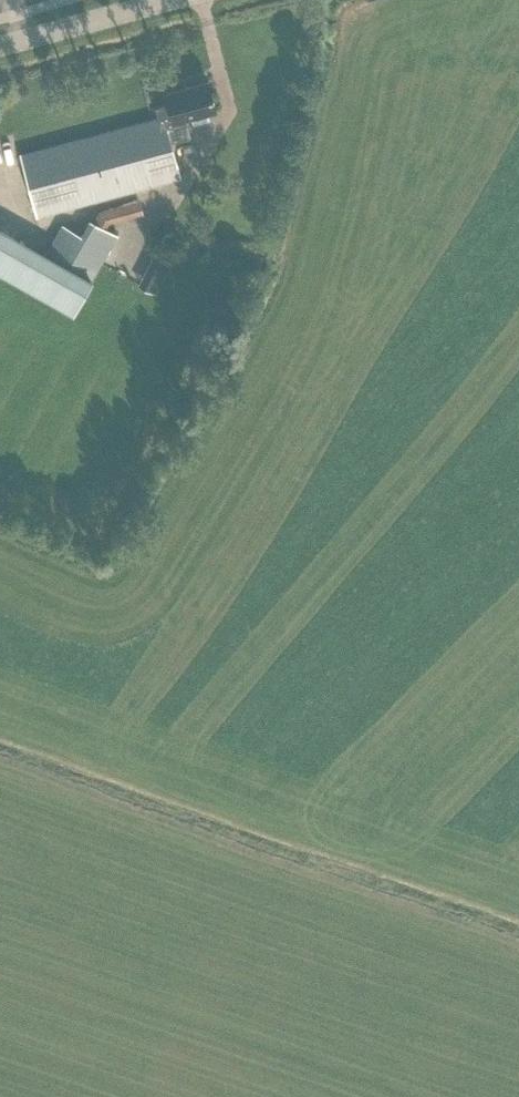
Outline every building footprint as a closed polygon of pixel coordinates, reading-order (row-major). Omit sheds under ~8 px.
[(208,82),(165,93),(168,104),(155,107),(158,118),(20,155),(37,216),(181,177),(172,142),(191,137),(186,120),(216,112),(208,82)] [(88,218),(78,235),(61,224),(44,254),(0,230),(0,273),(45,298),(46,297),(72,311),(116,234),(105,228),(109,220),(141,213),(138,199),(99,210),(93,221),(88,218)] [(156,249),(150,261),(168,271),(175,258),(156,249)]
